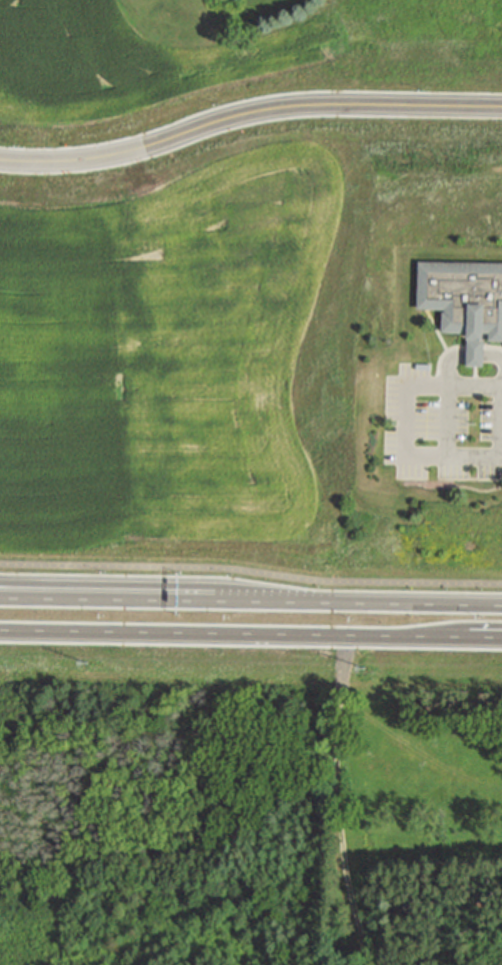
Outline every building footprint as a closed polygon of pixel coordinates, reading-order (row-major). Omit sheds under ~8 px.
[(418,311),(443,311),(443,333),(469,334),(469,348),(469,356),(469,367),(486,367),(486,360),(486,356),(486,349),(487,334),(490,334),(490,342),(501,343),(501,264),(418,263),(418,311)]
